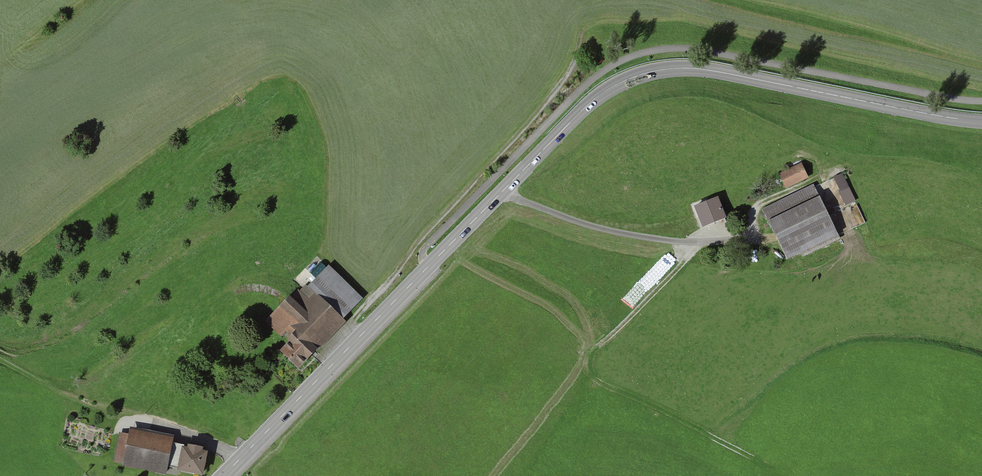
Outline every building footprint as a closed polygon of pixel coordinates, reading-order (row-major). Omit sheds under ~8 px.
[(810,165),(785,175),(790,189),(815,180),(810,165)] [(845,173),(835,177),(845,206),(855,202),(845,173)] [(844,204),(832,179),(764,211),(787,262),(842,236),(830,211),(844,204)] [(720,201),(695,210),(703,232),(728,223),(720,201)] [(364,301),(329,267),(308,289),(304,285),(267,323),(290,346),(282,355),(297,370),(364,301)] [(124,434),(118,463),(129,465),(128,468),(167,475),(173,475),(180,439),(136,430),(134,436),(124,434)] [(218,451),(192,446),(187,469),(213,475),(218,451)]
